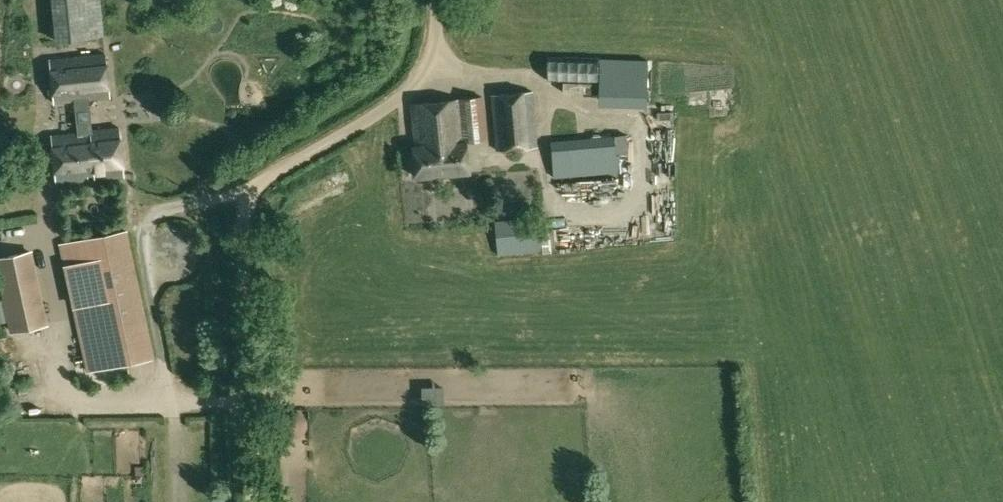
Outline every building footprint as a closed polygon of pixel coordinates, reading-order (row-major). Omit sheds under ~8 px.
[(54,41),(105,36),(102,0),(49,0),(54,41)] [(110,97),(105,53),(49,59),(54,102),(74,100),(89,99),(110,97)] [(597,73),(597,59),(552,58),(552,72),(597,73)] [(599,105),(647,107),(649,60),(600,58),(599,105)] [(537,146),(532,91),(491,95),(496,150),(537,146)] [(485,139),(482,96),(411,103),(416,146),(412,146),(416,176),(469,171),(466,141),(485,139)] [(89,99),(74,100),(77,132),(51,135),(56,182),(89,178),(88,175),(94,174),(95,179),(124,176),(119,127),(92,130),(89,99)] [(622,171),(621,166),(628,165),(626,135),(615,136),(615,134),(550,140),(554,177),(622,171)] [(664,164),(665,186),(674,185),(673,164),(664,164)] [(539,217),(495,221),(498,254),(542,250),(539,217)] [(153,356),(126,231),(61,245),(88,370),(153,356)] [(10,333),(48,323),(32,248),(0,256),(0,287),(10,333)]
